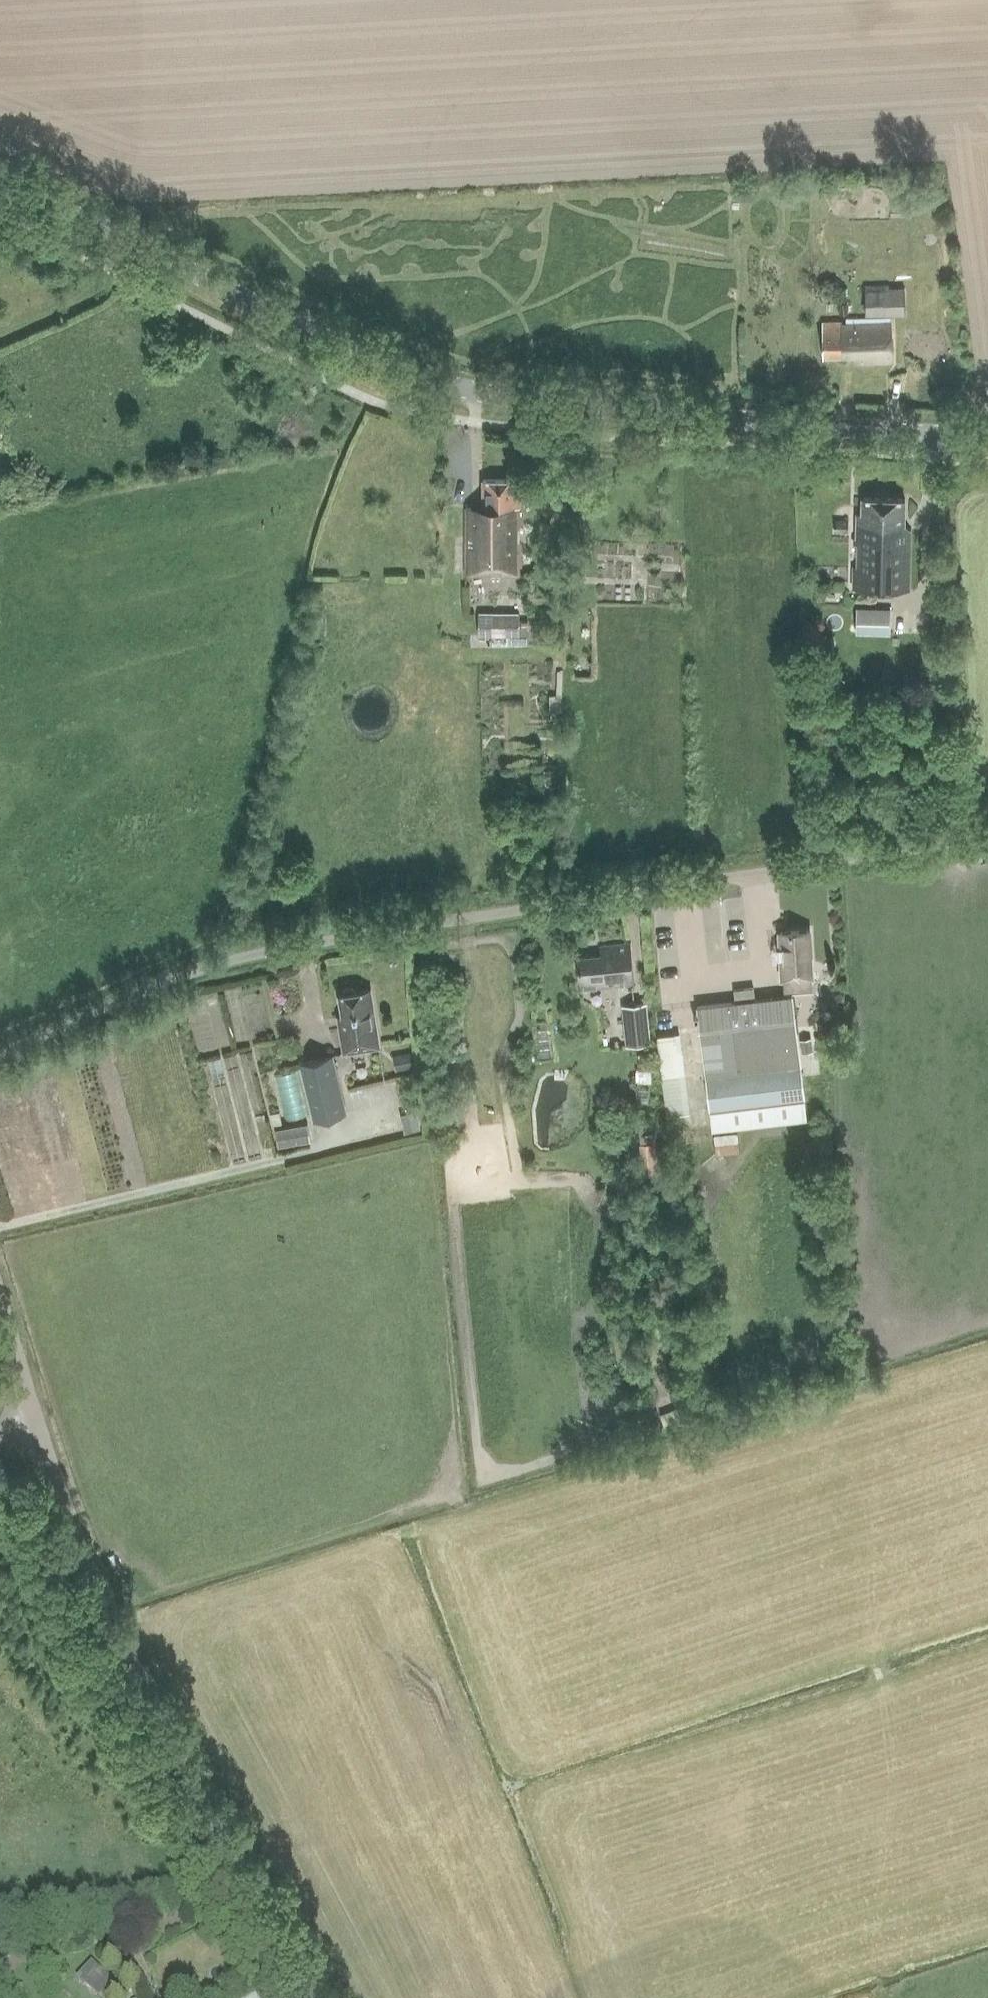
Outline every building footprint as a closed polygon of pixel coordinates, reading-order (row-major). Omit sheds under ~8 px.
[(905,288),(888,288),(887,285),(865,286),(866,315),(907,314),(905,288)] [(848,303),(839,304),(839,314),(848,314),(848,303)] [(841,325),(841,321),(822,321),(823,356),(854,355),(854,363),(892,362),(891,316),(845,318),(845,325),(841,325)] [(520,575),(520,482),(483,482),(483,507),(466,507),(466,574),(520,575)] [(910,588),(912,530),(911,530),(906,523),(906,496),(863,495),(863,511),(858,511),(857,531),(855,531),(854,586),(910,588)] [(849,532),(849,519),(835,520),(835,532),(849,532)] [(893,608),(858,607),(858,633),(892,633),(893,608)] [(529,621),(520,621),(520,612),(479,612),(479,636),(512,636),(512,644),(528,645),(529,621)] [(812,976),(813,976),(811,930),(781,932),(783,978),(784,978),(785,992),(813,991),(812,976)] [(605,987),(633,984),(629,945),(602,948),(602,955),(578,958),(581,989),(605,986),(605,987)] [(345,1051),(381,1046),(372,988),(356,990),(354,987),(345,988),(344,992),(340,993),(345,1027),(341,1028),(345,1051)] [(736,1002),(698,1007),(713,1130),(809,1118),(794,995),(756,1000),(755,987),(735,990),(736,1002)] [(653,1043),(650,1002),(626,1004),(629,1045),(653,1043)] [(691,1114),(681,1034),(658,1037),(668,1117),(691,1114)] [(815,1051),(813,1037),(801,1039),(803,1053),(815,1051)] [(316,1120),(348,1112),(334,1054),(302,1062),(316,1120)] [(312,1120),(279,1124),(282,1143),(314,1138),(312,1120)] [(234,1156),(261,1154),(259,1126),(232,1129),(234,1156)] [(738,1131),(714,1134),(717,1153),(740,1150),(738,1131)] [(661,1173),(657,1141),(639,1143),(643,1175),(661,1173)] [(95,1960),(81,1976),(104,1996),(118,1980),(95,1960)]
